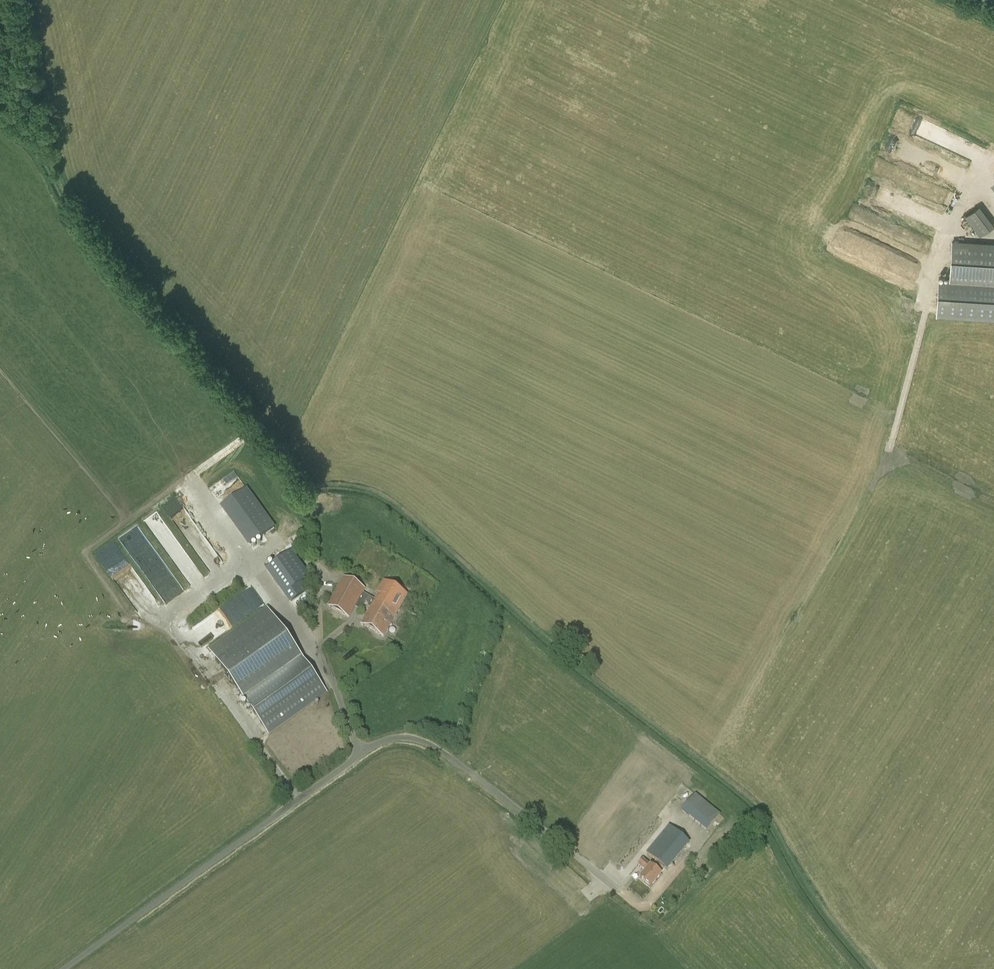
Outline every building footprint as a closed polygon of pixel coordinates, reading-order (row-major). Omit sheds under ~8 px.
[(896,124),(921,136),(927,124),(902,111),(896,124)] [(979,206),(965,216),(980,236),(993,226),(979,206)] [(993,286),(993,246),(952,243),(949,280),(949,283),(993,286)] [(949,283),(949,280),(938,280),(936,316),(993,319),(993,286),(949,283)] [(276,528),(248,487),(220,506),(248,547),(276,528)] [(198,559),(213,551),(180,495),(165,504),(198,559)] [(291,553),(267,570),(291,603),(307,591),(301,583),(309,577),(291,553)] [(375,600),(363,593),(365,590),(343,578),(328,606),(349,618),(355,608),(360,611),(365,602),(372,606),(361,624),(383,636),(394,618),(395,618),(398,612),(407,595),(384,582),(377,593),(378,594),(375,600)] [(326,692),(268,611),(210,653),(268,734),(326,692)] [(697,793),(682,809),(707,831),(722,815),(697,793)] [(656,861),(665,869),(668,871),(690,843),(669,826),(663,833),(647,854),(656,861)] [(651,866),(642,860),(637,866),(646,872),(640,879),(651,887),(661,875),(661,874),(665,869),(656,861),(652,867),(651,866)]
